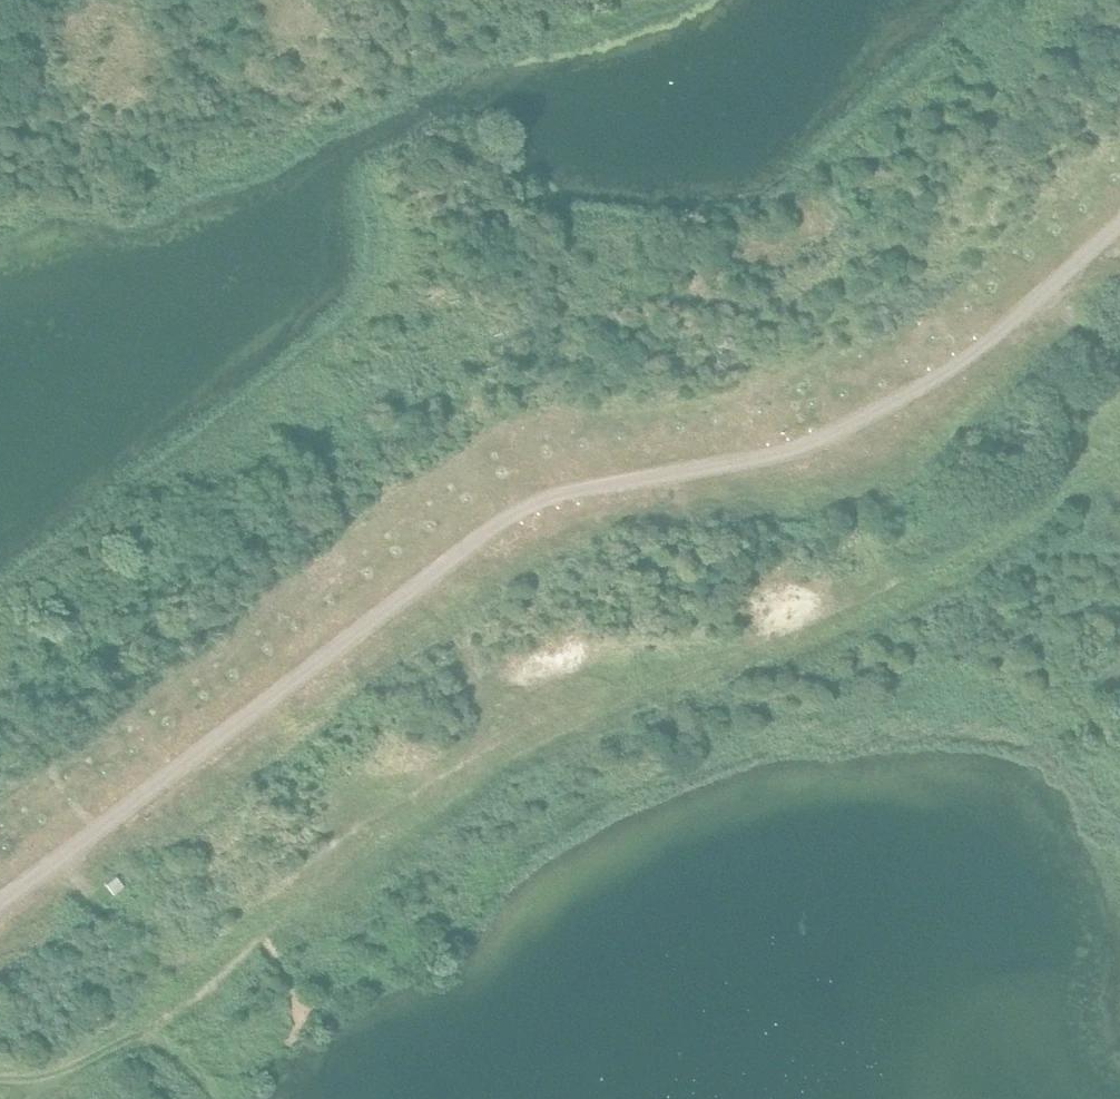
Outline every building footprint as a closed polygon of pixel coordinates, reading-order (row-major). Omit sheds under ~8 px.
[(114,898),(126,889),(117,876),(104,886),(114,898)]
